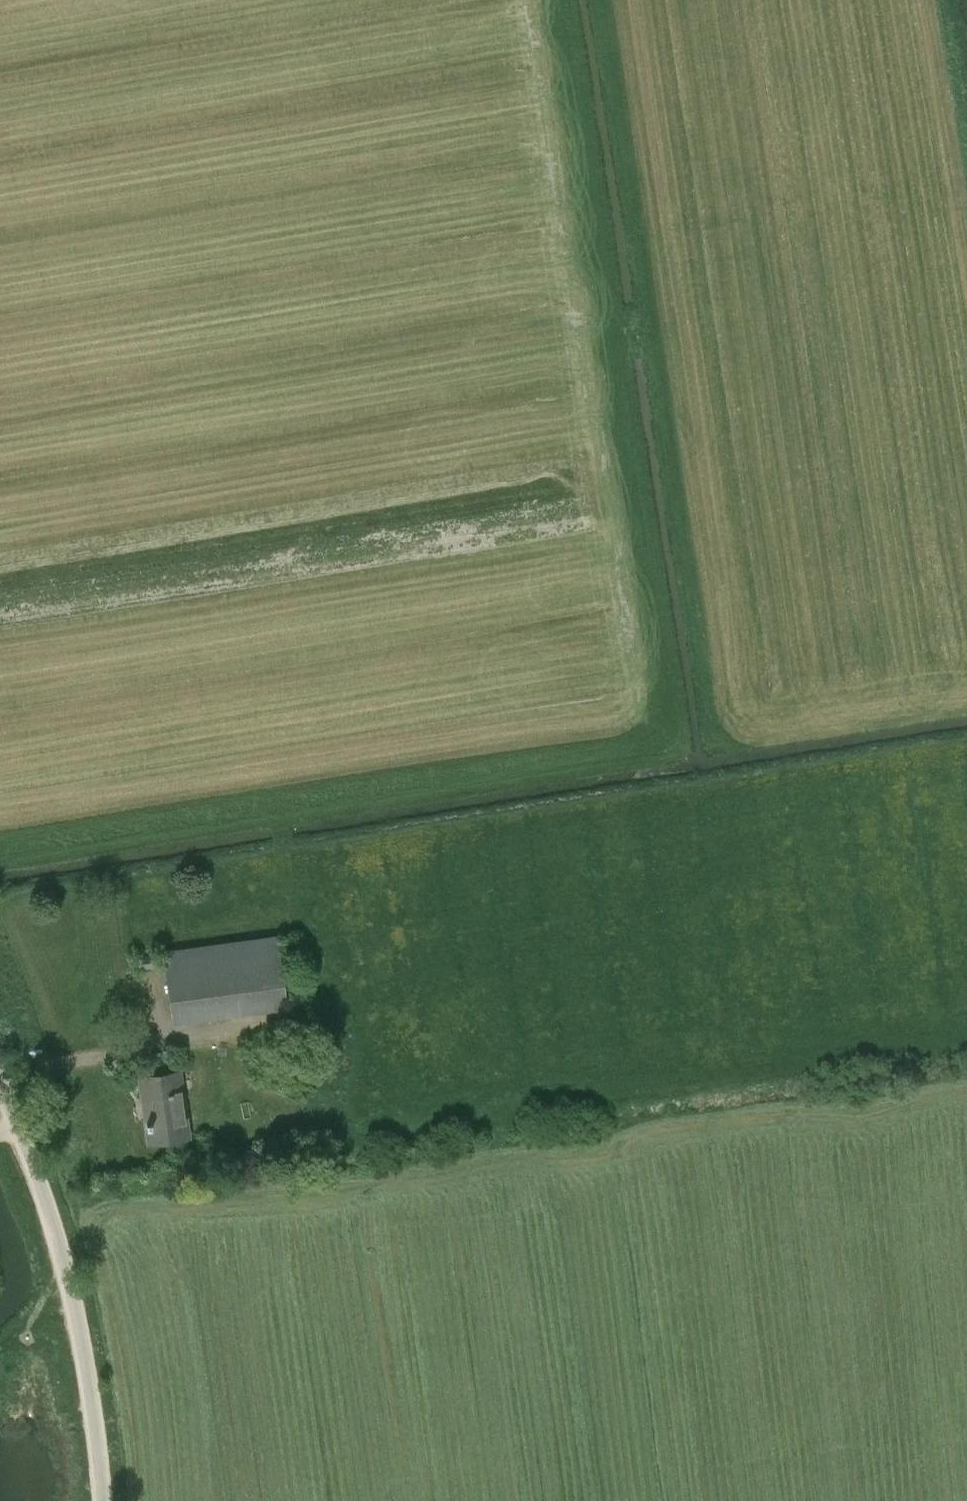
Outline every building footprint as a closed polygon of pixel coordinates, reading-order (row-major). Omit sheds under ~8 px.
[(161,951),(171,1024),(287,1008),(277,935),(161,951)] [(151,956),(135,958),(136,969),(153,967),(151,956)] [(138,1079),(148,1144),(189,1138),(180,1073),(138,1079)]
